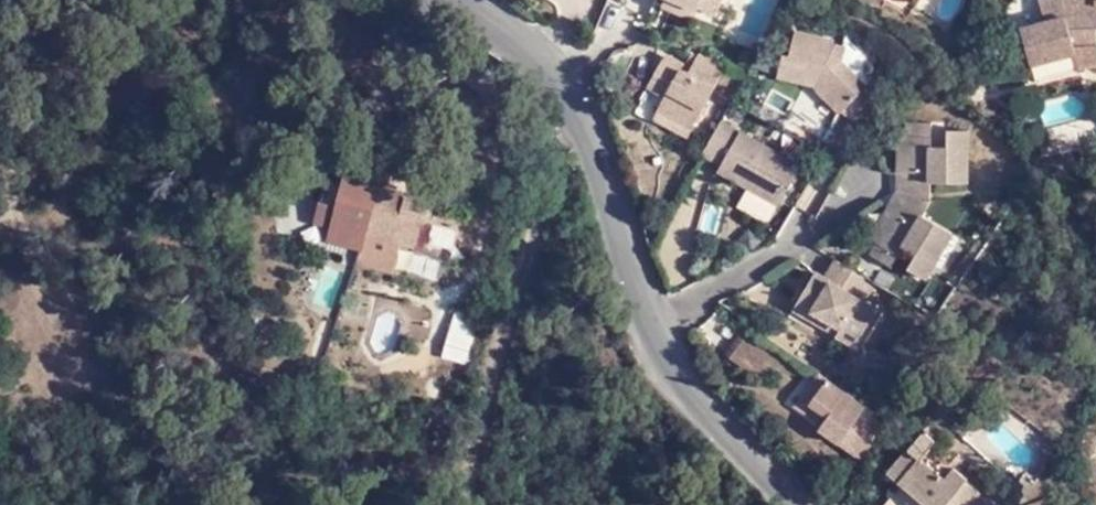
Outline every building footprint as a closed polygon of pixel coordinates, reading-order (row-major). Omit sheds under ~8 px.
[(690,10),(668,0),(661,0),(658,7),(685,21),(690,10)] [(690,10),(693,11),(698,0),(668,0),(690,10)] [(726,0),(706,0),(703,10),(721,16),(726,0)] [(1074,55),(1073,47),(1095,44),(1095,0),(1039,0),(1045,25),(1021,30),(1029,67),(1074,55)] [(810,86),(840,118),(864,92),(838,67),(839,53),(829,51),(830,45),(790,36),(784,62),(779,62),(775,85),(799,90),(801,84),(810,86)] [(1074,55),(1076,72),(1095,69),(1095,44),(1073,47),(1074,55)] [(708,97),(716,81),(718,77),(692,62),(680,84),(656,68),(640,98),(659,107),(653,119),(687,137),(708,97)] [(728,109),(738,91),(716,81),(708,97),(728,109)] [(687,137),(653,119),(648,129),(683,145),(687,137)] [(927,127),(903,128),(903,176),(896,176),(897,192),(888,208),(893,216),(869,254),(892,268),(903,249),(915,254),(908,269),(925,279),(949,236),(921,218),(931,202),(930,184),(966,183),(965,132),(946,132),(945,151),(929,151),(927,127)] [(719,129),(701,162),(719,172),(718,179),(777,211),(797,170),(719,129)] [(1041,160),(1055,157),(1052,142),(1037,145),(1041,160)] [(401,160),(391,158),(388,168),(398,170),(401,160)] [(398,170),(388,168),(386,176),(397,178),(398,170)] [(335,220),(369,228),(373,229),(383,190),(352,182),(347,204),(340,204),(335,220)] [(402,238),(401,247),(419,252),(424,229),(430,208),(414,205),(416,199),(383,190),(373,229),(402,238)] [(441,210),(430,208),(424,229),(434,230),(435,224),(438,223),(441,210)] [(366,238),(376,240),(401,247),(402,238),(373,229),(369,228),(366,238)] [(366,238),(361,253),(371,255),(376,240),(366,238)] [(858,296),(868,279),(834,259),(822,278),(813,273),(801,294),(811,300),(807,307),(839,327),(834,337),(853,348),(875,308),(858,296)] [(325,265),(320,303),(344,306),(349,268),(325,265)] [(811,300),(801,294),(790,312),(834,337),(839,327),(807,307),(811,300)] [(470,364),(478,314),(452,310),(445,360),(470,364)] [(726,359),(756,381),(772,355),(743,335),(726,359)] [(793,405),(822,426),(827,417),(811,405),(827,378),(817,372),(793,405)] [(861,459),(877,427),(856,415),(863,405),(827,378),(811,405),(827,417),(822,426),(820,430),(861,459)] [(856,415),(877,427),(881,418),(863,405),(856,415)] [(976,491),(964,481),(956,490),(943,478),(920,459),(934,444),(921,433),(887,475),(898,486),(881,504),(915,504),(918,502),(921,504),(965,504),(976,491)] [(951,469),(943,478),(956,490),(964,481),(951,469)] [(990,503),(976,491),(965,504),(988,504),(990,503)]
